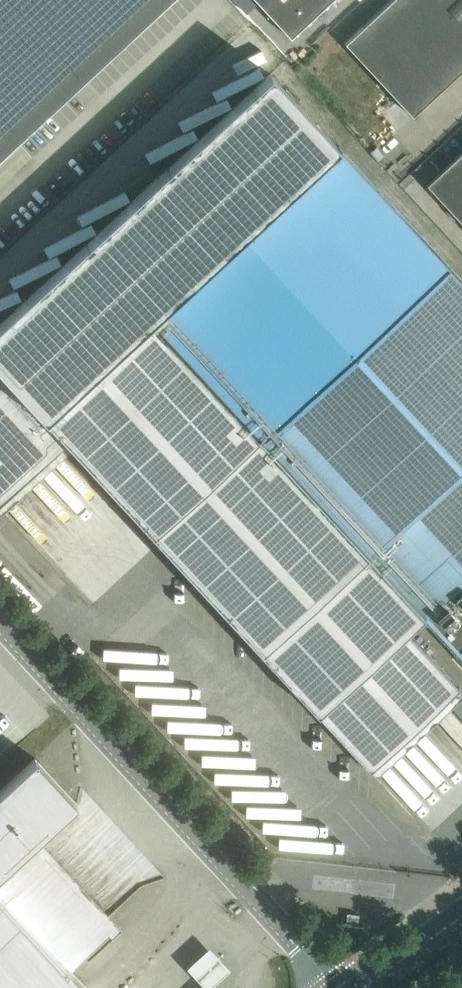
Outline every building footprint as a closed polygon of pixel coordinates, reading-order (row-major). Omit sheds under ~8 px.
[(168,0),(0,0),(0,155),(168,0)] [(291,38),(332,0),(256,0),(291,38)] [(461,70),(461,0),(392,0),(345,43),(413,117),(461,70)] [(339,146),(44,419),(370,771),(459,689),(407,632),(423,617),(461,659),(461,279),(339,146)] [(427,185),(461,222),(461,153),(427,185)] [(0,791),(0,987),(81,987),(84,985),(70,970),(84,957),(88,961),(120,931),(108,918),(106,920),(34,843),(77,803),(35,758),(0,791)] [(210,950),(188,971),(204,987),(216,987),(231,973),(210,950)]
